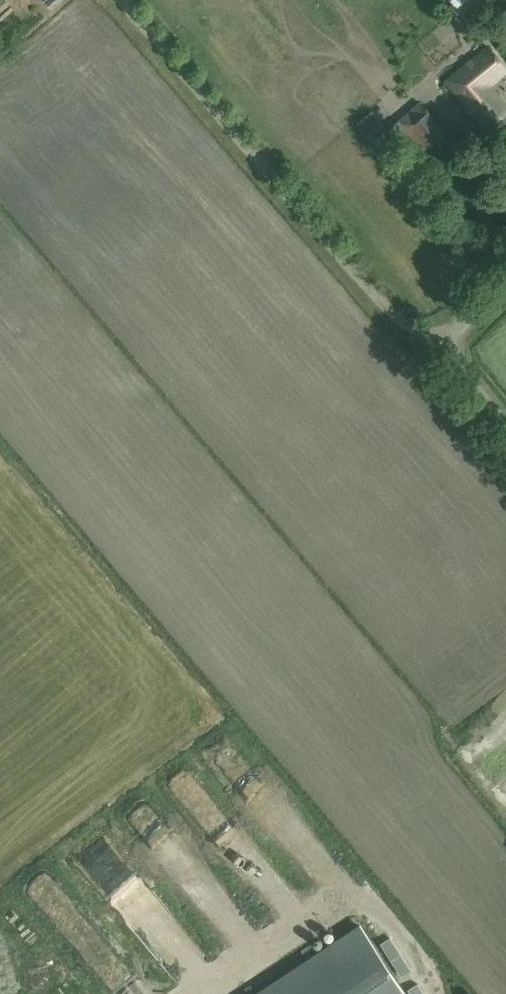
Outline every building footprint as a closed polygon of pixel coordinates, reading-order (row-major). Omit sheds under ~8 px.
[(449,1),(463,18),(485,0),(451,0),(449,1)] [(488,85),(505,71),(505,70),(487,47),(446,82),(485,129),(505,112),(505,106),(488,85)] [(414,164),(447,138),(418,103),(395,121),(397,124),(387,132),(414,164)] [(472,167),(480,177),(488,170),(480,160),(472,167)] [(135,813),(142,837),(169,829),(162,805),(135,813)] [(364,928),(262,993),(407,993),(364,928)] [(125,974),(138,992),(149,984),(135,966),(125,974)]
